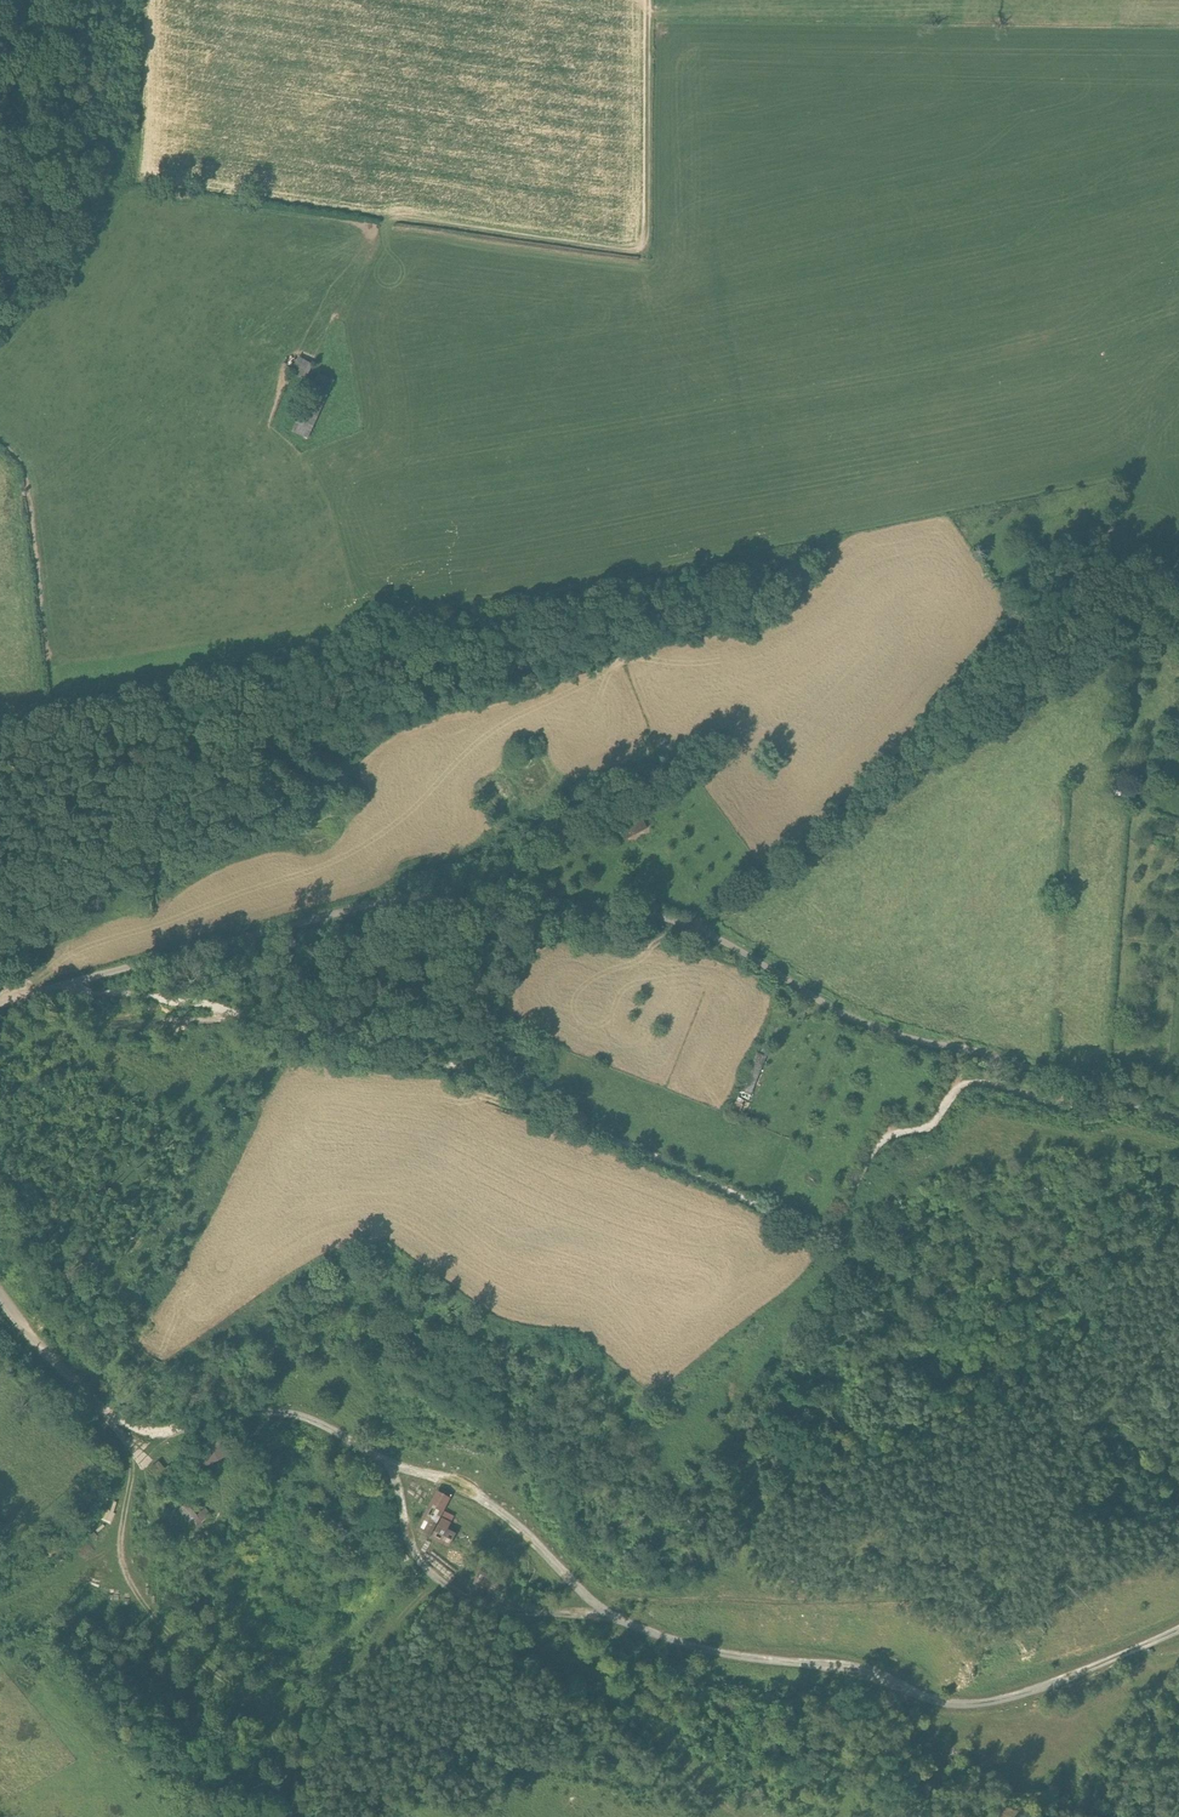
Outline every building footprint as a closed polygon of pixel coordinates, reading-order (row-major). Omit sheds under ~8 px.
[(293,366),(308,374),(314,361),(299,354),(293,366)] [(308,439),(335,380),(319,373),(292,431),(308,439)] [(650,824),(642,807),(619,819),(627,835),(650,824)] [(766,1056),(757,1052),(741,1091),(751,1095),(766,1056)] [(224,1434),(195,1447),(204,1466),(232,1453),(224,1434)] [(187,1502),(178,1509),(196,1530),(212,1515),(205,1507),(198,1514),(187,1502)] [(430,1537),(443,1510),(428,1503),(415,1530),(430,1537)] [(456,1533),(448,1529),(454,1517),(445,1511),(438,1524),(431,1538),(448,1547),(456,1533)]
